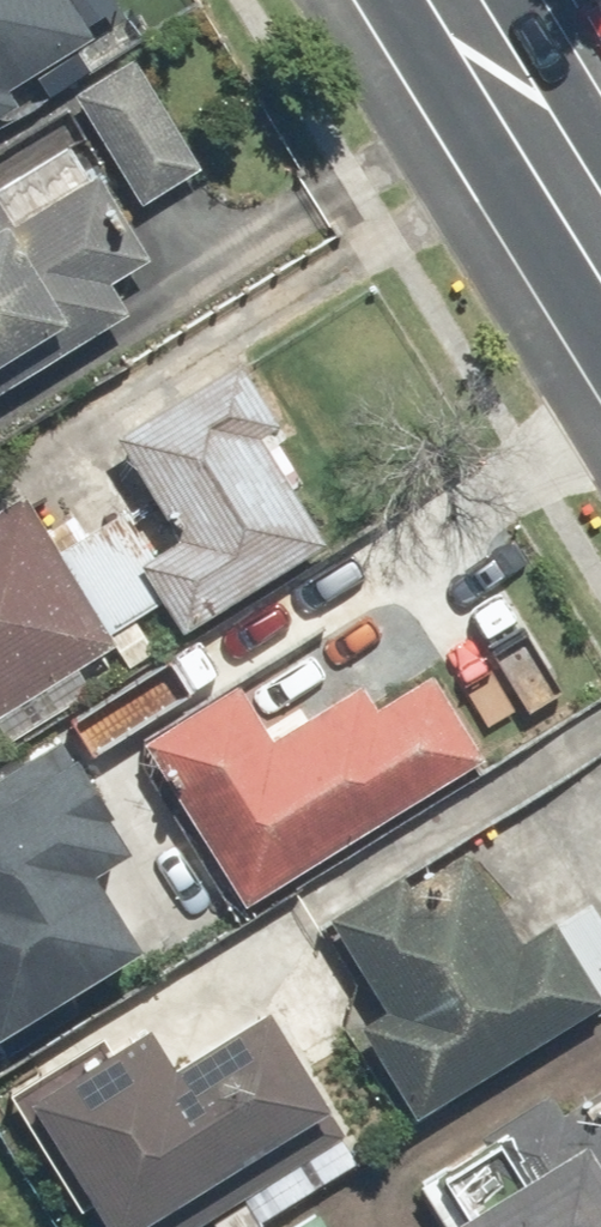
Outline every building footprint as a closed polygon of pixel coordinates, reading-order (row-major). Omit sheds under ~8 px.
[(100,32),(81,0),(0,0),(0,93),(100,32)] [(77,97),(139,195),(194,161),(133,63),(77,97)] [(0,176),(0,391),(128,313),(96,261),(126,242),(63,138),(0,176)] [(113,432),(176,537),(139,562),(183,627),(243,587),(243,586),(336,530),(232,360),(113,432)] [(98,652),(0,507),(0,718),(98,652)] [(412,652),(268,744),(235,690),(146,746),(242,900),(298,866),(324,850),(331,845),(476,752),(412,652)] [(156,934),(108,851),(143,831),(86,733),(0,782),(0,1023),(156,934)] [(323,918),(384,1013),(355,1031),(410,1117),(439,1098),(441,1100),(567,1019),(566,1017),(599,996),(544,911),(511,932),(449,838),(323,918)] [(162,1064),(140,1028),(23,1098),(101,1226),(116,1226),(189,1184),(200,1177),(222,1164),(221,1163),(321,1100),(259,1003),(162,1064)] [(563,1104),(559,1096),(488,1137),(512,1179),(450,1217),(456,1226),(600,1226),(600,1081),(563,1104)] [(320,1217),(303,1226),(326,1226),(320,1217)]
